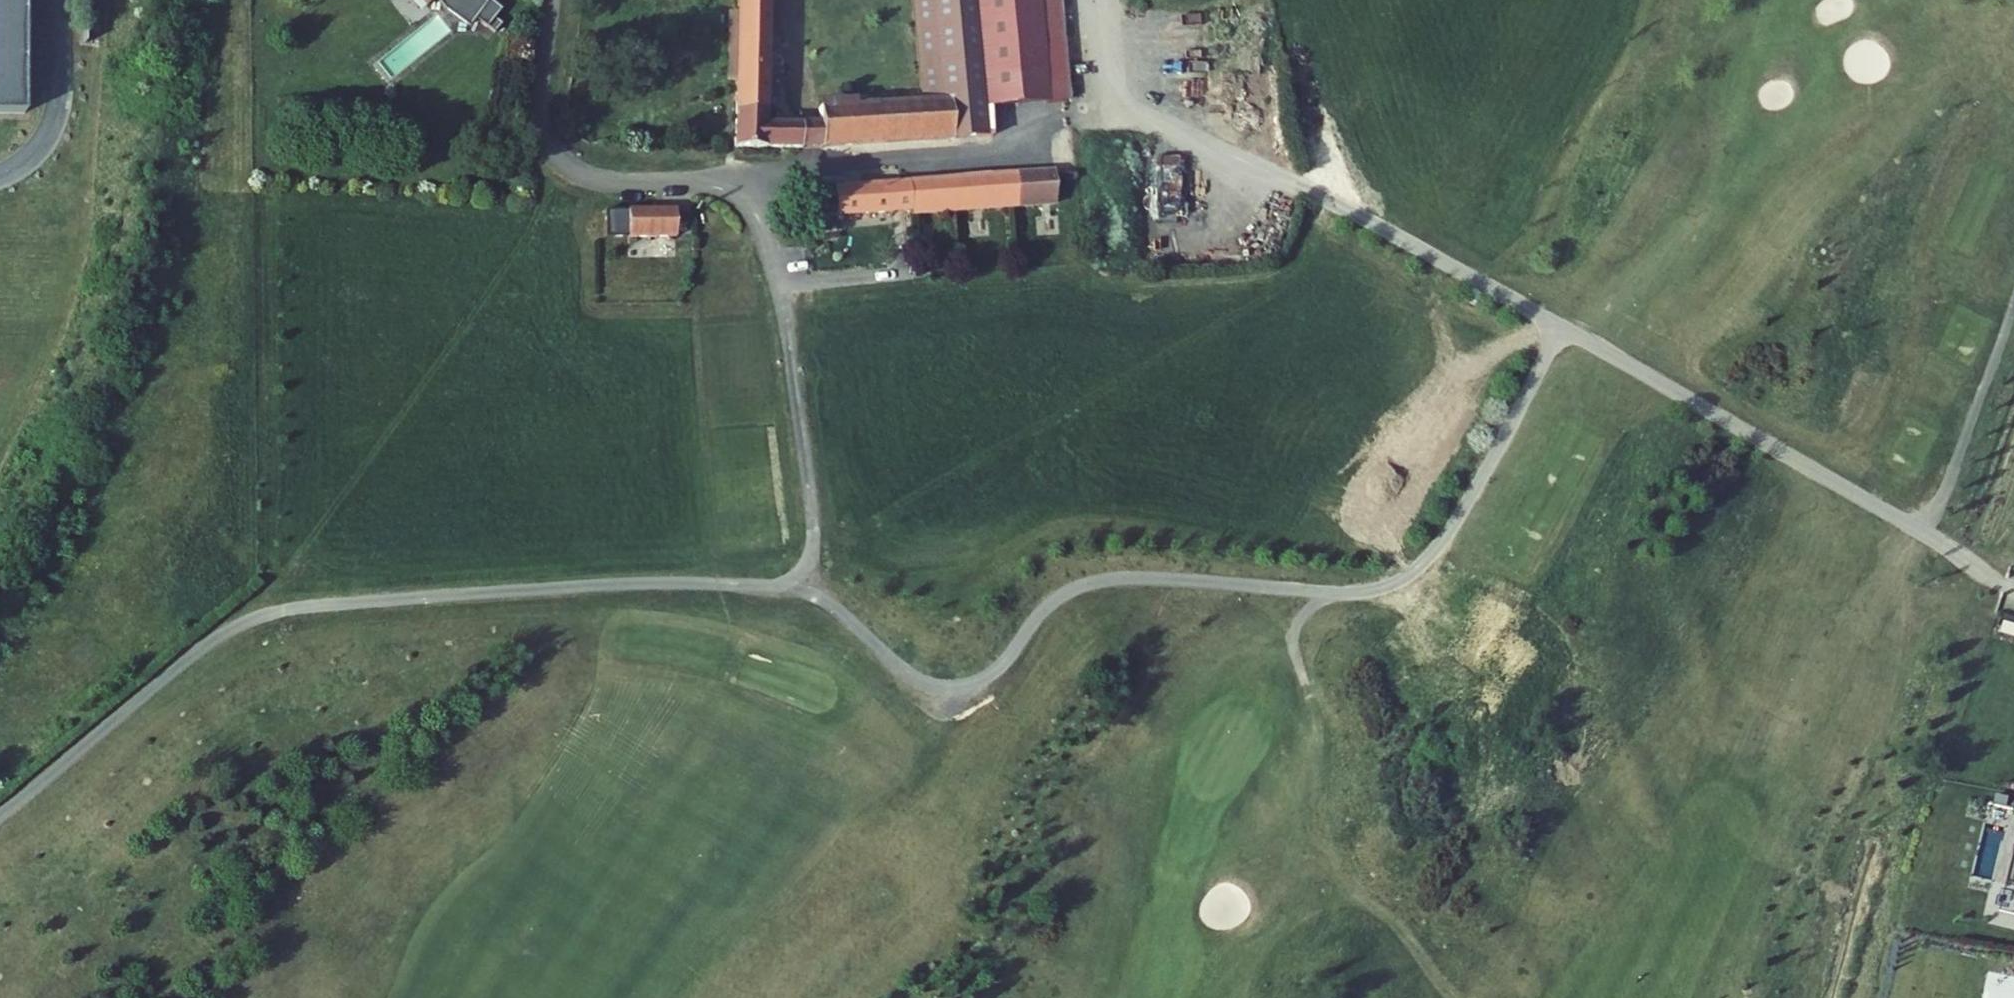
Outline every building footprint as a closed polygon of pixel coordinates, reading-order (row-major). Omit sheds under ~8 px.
[(26,0),(0,0),(0,116),(26,116),(26,0)] [(446,7),(469,25),(475,17),(487,26),(488,25),(496,31),(503,22),(495,16),(500,8),(491,0),(487,0),(486,3),(482,0),(440,0),(446,7)] [(730,147),(802,152),(989,131),(986,106),(974,0),(911,0),(920,97),(911,97),(911,103),(877,106),(875,99),(819,104),(821,121),(803,121),(803,125),(760,124),(764,0),(735,0),(735,15),(729,15),(728,42),(728,60),(728,81),(733,81),(730,147)] [(986,106),(1065,100),(1056,0),(975,0),(986,106)] [(834,185),(835,217),(1056,203),(1055,169),(834,185)] [(605,212),(605,236),(676,237),(676,211),(605,212)]
